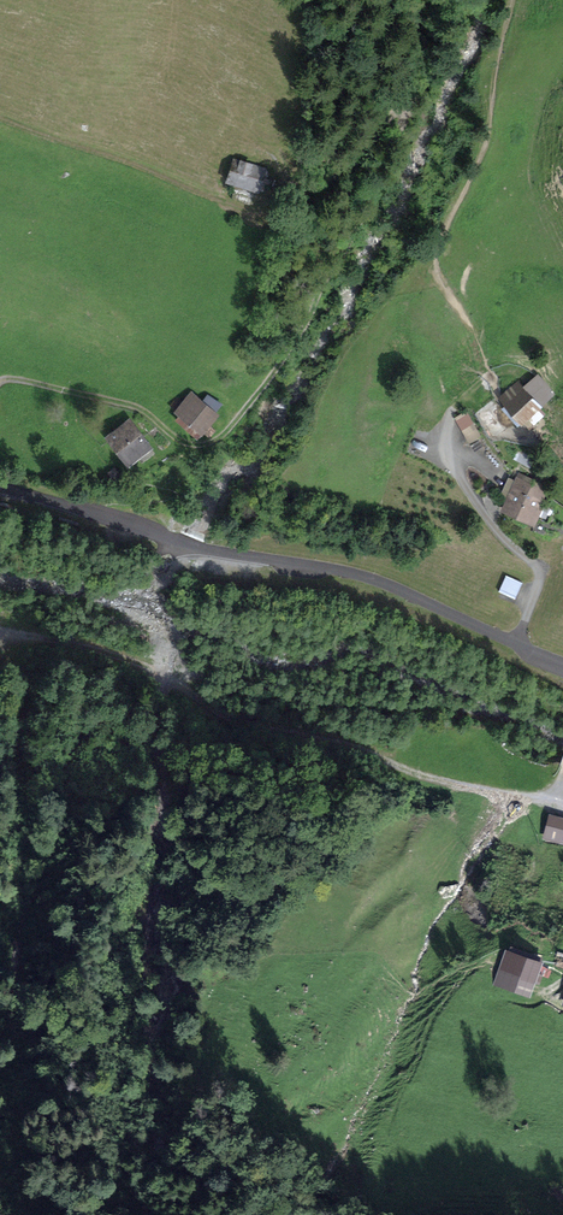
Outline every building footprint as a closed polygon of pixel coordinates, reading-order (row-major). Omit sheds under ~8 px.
[(260,166),(240,162),(237,179),(256,183),(260,166)] [(545,412),(518,382),(500,398),(528,429),(545,412)] [(214,413),(191,395),(177,412),(200,430),(214,413)] [(476,430),(465,413),(454,420),(465,437),(476,430)] [(150,444),(134,422),(110,439),(127,461),(150,444)] [(546,491),(516,479),(503,510),(532,522),(546,491)] [(521,586),(507,579),(500,594),(514,601),(521,586)] [(550,816),(544,837),(562,842),(562,820),(550,816)] [(542,963),(506,951),(494,985),(530,998),(542,963)]
